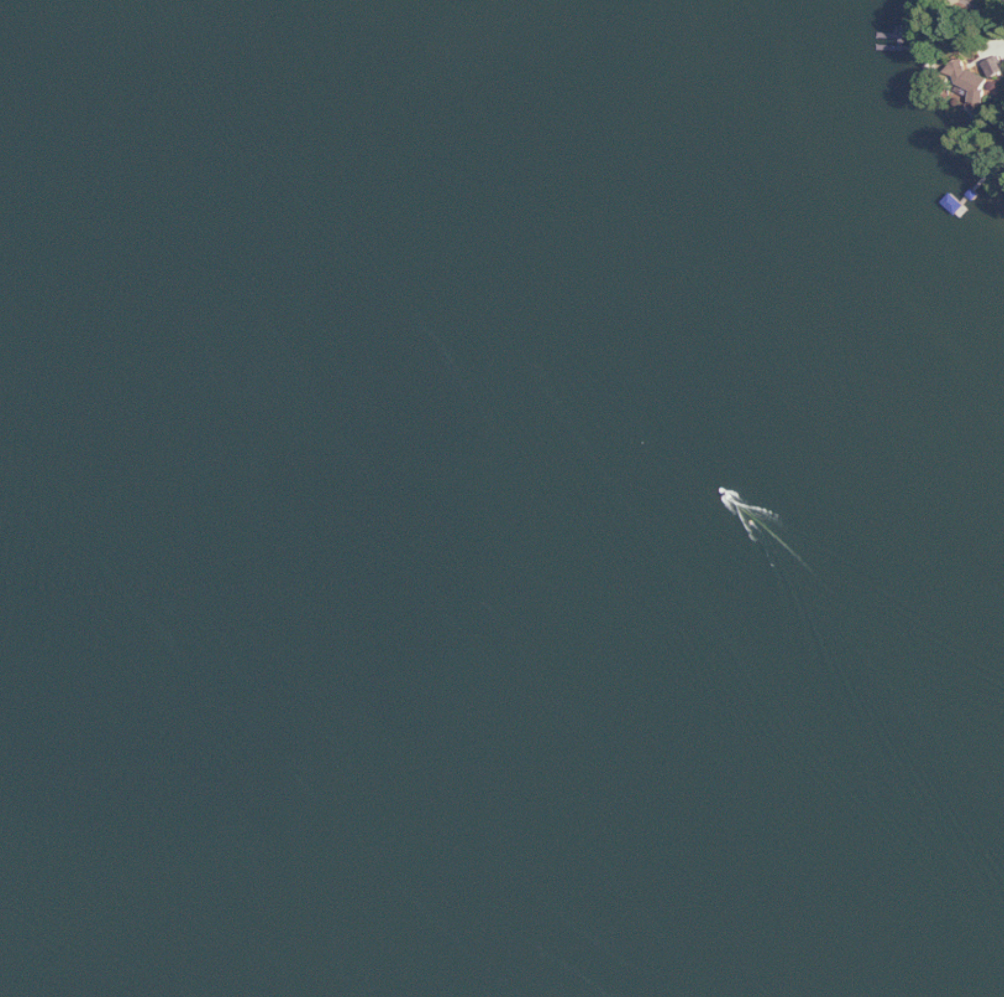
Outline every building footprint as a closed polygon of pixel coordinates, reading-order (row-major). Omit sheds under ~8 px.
[(993,79),(958,60),(949,78),(978,94),(975,100),(980,103),(993,79)]
